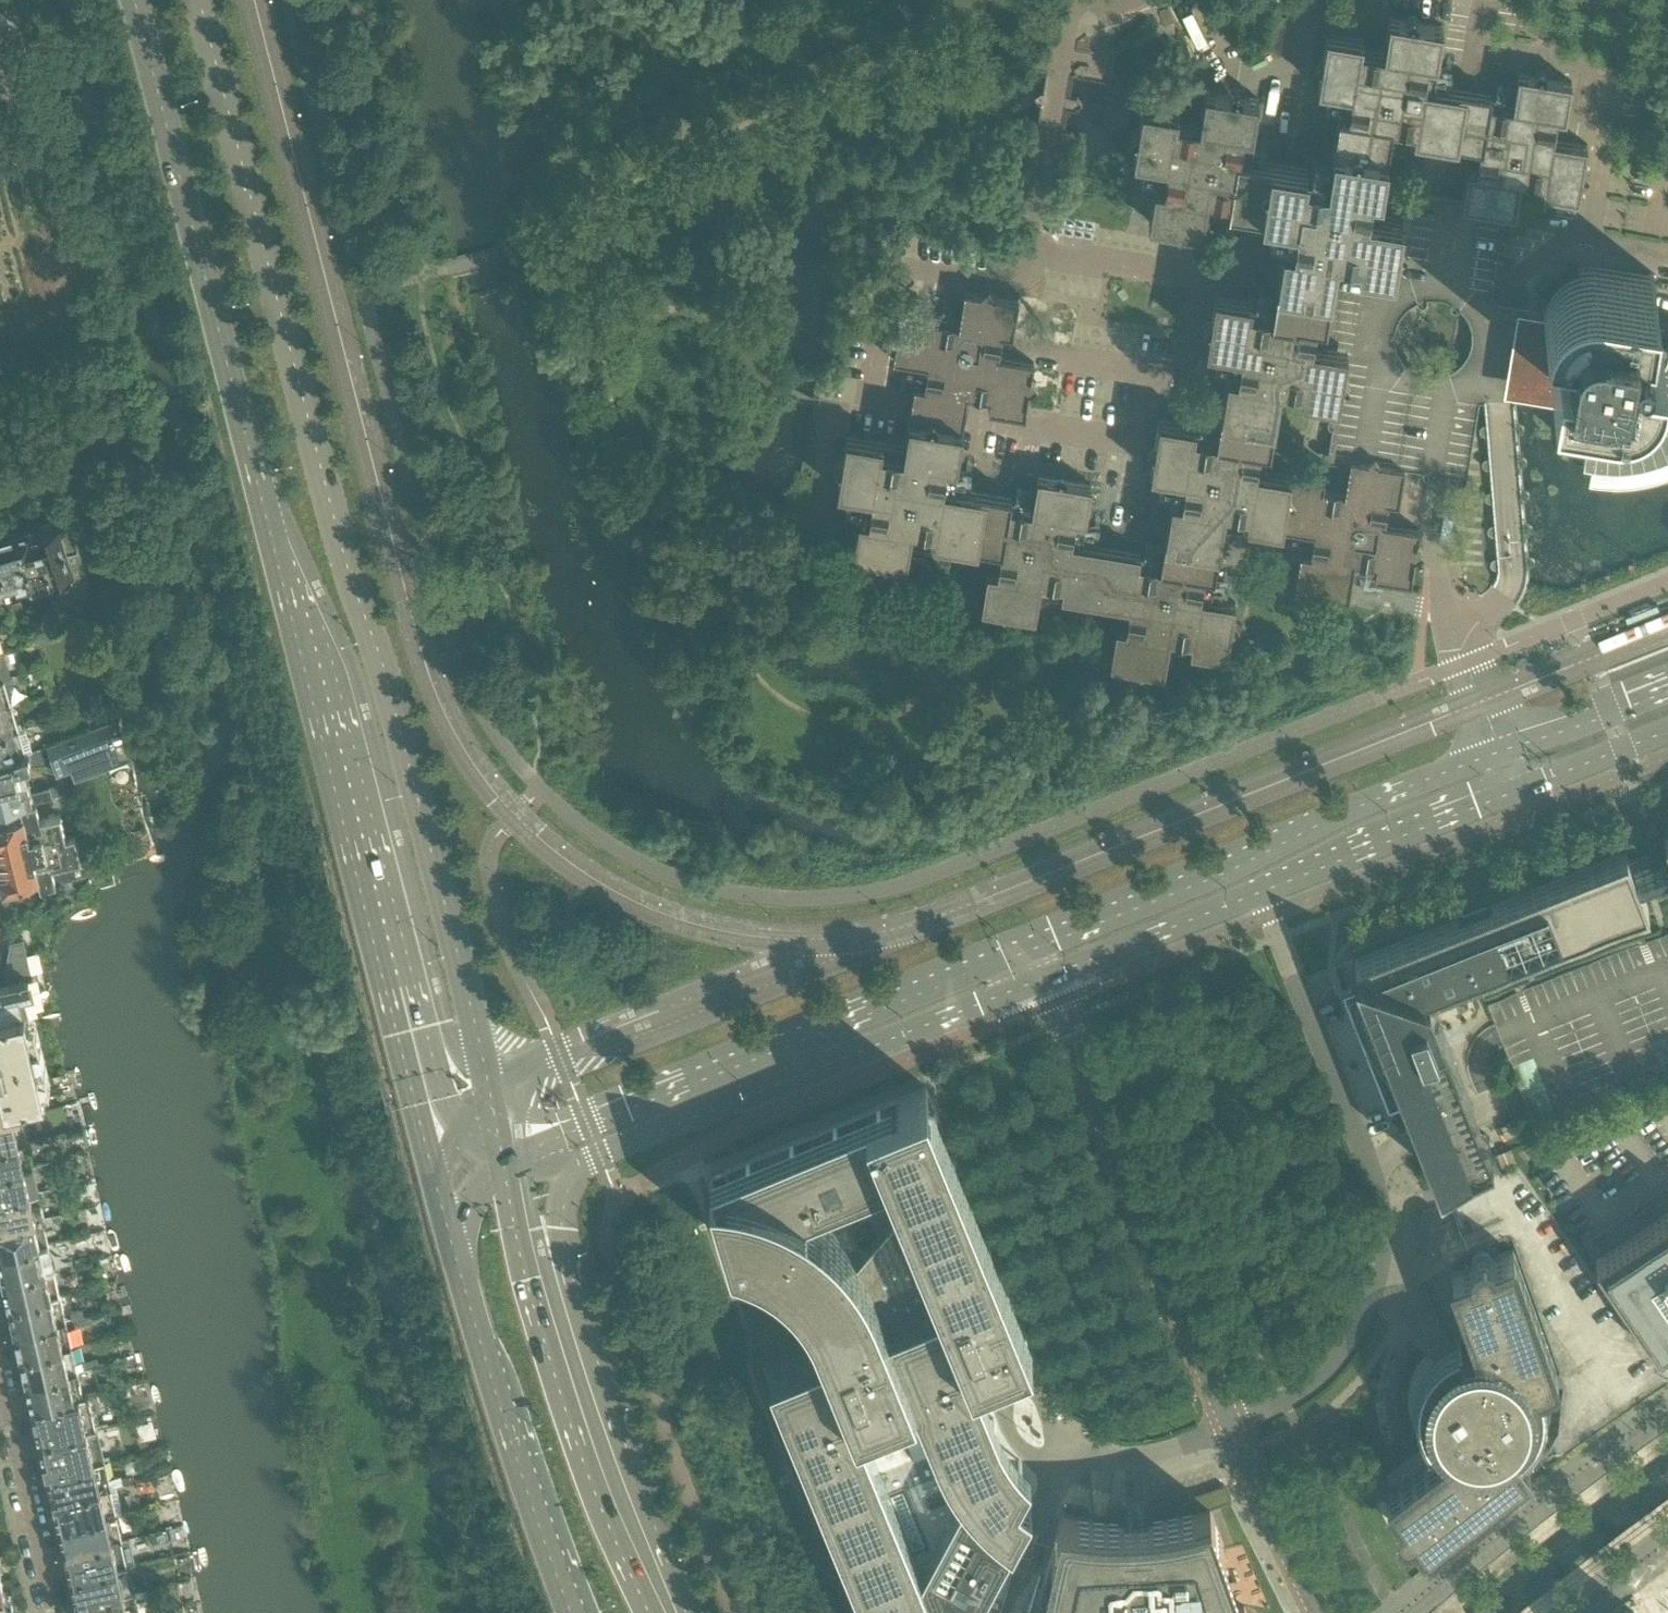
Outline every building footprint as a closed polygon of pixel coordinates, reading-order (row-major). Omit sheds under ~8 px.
[(1224,517),(1283,528),(1313,533),(1310,553),(1300,552),(1298,563),(1298,567),(1294,590),(1348,599),(1352,576),(1353,573),(1354,564),(1359,564),(1376,567),(1374,577),(1411,583),(1420,529),(1385,523),(1387,510),(1388,501),(1398,503),(1404,467),(1404,466),(1351,457),(1350,464),(1345,493),(1323,489),(1325,479),(1292,474),(1266,469),(1275,419),(1280,389),(1337,399),(1339,399),(1348,344),(1313,339),(1316,317),(1326,319),(1328,304),(1331,288),(1336,260),(1394,270),(1403,216),(1378,212),(1388,149),(1393,122),(1415,126),(1413,135),(1460,143),(1481,147),(1477,169),(1468,167),(1463,196),(1461,204),(1505,211),(1516,213),(1521,178),(1543,181),(1541,191),(1578,197),(1587,143),(1552,138),(1556,116),(1566,117),(1572,81),(1518,72),(1512,107),(1490,103),(1492,93),(1468,89),(1424,82),(1427,60),(1437,62),(1443,25),(1389,16),(1383,51),(1362,47),(1363,37),(1326,31),(1317,85),(1352,91),(1349,113),(1339,111),(1334,139),(1328,179),(1306,176),(1308,166),(1272,160),(1240,155),(1243,133),(1253,135),(1259,98),(1205,89),(1205,91),(1199,124),(1177,120),(1179,110),(1142,104),(1138,129),(1133,158),(1168,164),(1164,185),(1155,184),(1149,221),(1203,230),(1208,195),(1230,199),(1229,208),(1263,214),(1296,219),(1293,241),(1284,239),(1282,251),(1279,265),(1277,279),(1275,294),(1273,308),(1250,304),(1252,295),(1215,289),(1207,343),(1241,348),(1238,370),(1228,369),(1221,410),(1219,427),(1160,417),(1151,471),(1154,472),(1176,475),(1173,496),(1165,541),(1161,565),(1140,561),(1141,552),(1079,541),(1073,540),(1077,519),(1086,520),(1092,484),(1039,475),(1033,509),(1011,506),(1013,496),(986,491),(945,485),(948,463),(958,464),(964,426),(965,419),(969,397),(991,400),(989,410),(1026,416),(1035,362),(1000,356),(1002,345),(1004,334),(1013,336),(1019,299),(965,290),(959,325),(938,322),(939,312),(902,305),(898,330),(893,360),(928,365),(924,388),(915,386),(911,409),(909,417),(905,443),(846,434),(838,488),(862,492),(853,551),(907,559),(913,525),(934,529),(933,538),(977,545),(1001,549),(997,570),(987,569),(981,605),(1035,614),(1039,591),(1070,595),(1129,605),(1125,628),(1116,626),(1110,663),(1164,672),(1170,637),(1191,640),(1190,650),(1227,656),(1236,601),(1201,595),(1204,574),(1214,576),(1219,550),(1224,517)] [(1465,481),(1466,478),(1471,451),(1479,401),(1480,401),(1480,392),(1507,356),(1526,359),(1535,347),(1551,350),(1555,329),(1554,327),(1552,328),(1550,328),(1549,328),(1547,328),(1545,327),(1544,326),(1543,325),(1542,324),(1541,322),(1541,321),(1541,319),(1542,317),(1542,315),(1543,314),(1545,313),(1546,312),(1548,311),(1550,311),(1550,310),(1542,308),(1501,302),(1499,301),(1497,300),(1495,298),(1494,296),(1493,295),(1492,292),(1492,290),(1493,281),(1495,281),(1496,281),(1498,280),(1499,279),(1500,278),(1500,276),(1499,274),(1498,272),(1497,271),(1495,271),(1499,248),(1501,248),(1502,247),(1503,247),(1504,246),(1505,244),(1505,243),(1505,241),(1504,239),(1503,238),(1500,237),(1505,211),(1461,204),(1463,196),(1407,187),(1404,187),(1402,188),(1400,190),(1400,192),(1400,194),(1401,195),(1402,197),(1404,198),(1403,216),(1394,270),(1336,260),(1331,288),(1328,304),(1326,319),(1316,317),(1313,339),(1348,344),(1339,399),(1337,399),(1334,416),(1333,416),(1330,417),(1329,418),(1328,419),(1327,421),(1327,423),(1328,425),(1329,426),(1332,427),(1328,450),(1326,450),(1324,450),(1323,452),(1322,454),(1322,456),(1322,457),(1323,459),(1326,460),(1350,464),(1351,457),(1404,466),(1404,467),(1416,469),(1422,470),(1423,473),(1423,475),(1425,477),(1427,477),(1429,477),(1431,476),(1432,475),(1433,472),(1456,476),(1456,478),(1456,480),(1457,481),(1460,482),(1462,482),(1464,482),(1465,481)] [(1653,279),(1654,273),(1596,263),(1590,263),(1585,263),(1580,264),(1578,264),(1578,267),(1574,268),(1569,270),(1564,273),(1564,272),(1562,273),(1563,274),(1559,277),(1556,281),(1553,285),(1551,284),(1550,286),(1551,287),(1549,291),(1547,296),(1546,301),(1544,301),(1542,308),(1550,310),(1550,311),(1548,311),(1546,312),(1545,313),(1543,314),(1542,315),(1542,317),(1541,319),(1541,321),(1541,322),(1542,324),(1543,325),(1544,326),(1545,327),(1547,328),(1549,328),(1550,328),(1552,328),(1554,327),(1555,329),(1551,350),(1549,364),(1565,366),(1563,375),(1563,377),(1564,380),(1566,382),(1568,384),(1571,385),(1573,385),(1576,384),(1578,382),(1580,380),(1580,378),(1581,375),(1582,369),(1605,373),(1603,383),(1599,403),(1590,401),(1581,453),(1585,454),(1586,449),(1592,450),(1588,475),(1593,476),(1601,476),(1608,477),(1615,477),(1622,477),(1629,476),(1637,475),(1644,474),(1651,472),(1658,470),(1664,468),(1667,467),(1667,336),(1659,334),(1660,328),(1641,325),(1641,324),(1643,322),(1645,321),(1646,319),(1647,317),(1647,314),(1646,312),(1645,310),(1643,308),(1644,307),(1648,308),(1653,279)] [(51,522),(17,533),(33,585),(52,579),(53,581),(54,583),(55,584),(56,585),(58,586),(60,587),(61,587),(63,587),(65,587),(67,586),(68,585),(70,584),(71,582),(72,580),(72,579),(72,577),(72,575),(85,572),(73,521),(56,526),(56,525),(51,522)] [(0,538),(0,569),(6,589),(16,586),(17,590),(33,585),(17,533),(0,538)] [(12,606),(16,621),(25,619),(21,603),(12,606)] [(25,619),(16,621),(11,623),(13,632),(27,628),(25,619)] [(12,669),(14,676),(24,673),(22,666),(12,669)] [(20,730),(17,719),(12,721),(7,705),(0,708),(0,736),(20,730)] [(28,780),(24,765),(32,763),(52,755),(58,772),(72,766),(75,775),(132,753),(123,727),(114,731),(110,721),(32,751),(0,763),(0,787),(28,780)] [(32,751),(28,737),(23,738),(20,730),(0,736),(0,763),(32,751)] [(36,802),(53,798),(50,787),(32,792),(29,780),(28,780),(0,787),(0,811),(36,802)] [(72,797),(80,832),(94,830),(86,794),(72,797)] [(67,837),(62,814),(41,820),(36,802),(0,811),(0,854),(67,837)] [(94,830),(80,832),(88,859),(101,855),(94,830)] [(67,837),(0,854),(0,867),(1,870),(1,871),(1,872),(4,884),(4,886),(5,886),(7,898),(42,886),(64,879),(85,872),(89,870),(86,856),(81,858),(75,835),(67,837)] [(1348,978),(1354,997),(1360,1012),(1352,1015),(1368,1056),(1388,1106),(1408,1098),(1420,1128),(1423,1138),(1430,1153),(1438,1175),(1442,1174),(1443,1173),(1446,1172),(1492,1154),(1483,1132),(1478,1118),(1473,1106),(1451,1048),(1450,1048),(1448,1041),(1443,1029),(1429,994),(1433,992),(1509,962),(1514,960),(1527,955),(1528,955),(1648,907),(1639,884),(1648,880),(1667,873),(1667,836),(1664,837),(1667,845),(1665,845),(1629,859),(1626,852),(1491,905),(1458,917),(1458,918),(1353,960),(1359,974),(1348,978)] [(85,872),(64,879),(69,893),(90,886),(85,872)] [(1,1015),(25,1008),(35,1005),(31,987),(37,986),(34,974),(30,975),(23,940),(12,942),(11,949),(10,957),(8,966),(5,974),(2,983),(0,983),(0,1013),(1,1014),(1,1015)] [(3,1094),(6,1104),(16,1102),(46,1096),(45,1094),(25,1010),(26,1010),(25,1008),(1,1015),(0,1015),(0,1080),(3,1094)] [(709,1176),(717,1201),(731,1245),(719,1250),(769,1372),(845,1555),(869,1612),(1000,1612),(1001,1608),(1006,1591),(1038,1585),(1047,1555),(1077,1453),(1032,1342),(932,1101),(926,1086),(891,1101),(709,1176)] [(19,1114),(16,1102),(6,1104),(3,1094),(0,1095),(0,1118),(19,1114)] [(30,1136),(47,1132),(43,1110),(26,1113),(30,1136)] [(26,1139),(20,1115),(19,1115),(19,1114),(0,1118),(0,1145),(26,1139)] [(1520,1132),(1515,1120),(1501,1125),(1506,1137),(1520,1132)] [(32,1166),(26,1139),(0,1145),(0,1173),(32,1166)] [(1515,1162),(1510,1148),(1497,1153),(1502,1167),(1515,1162)] [(32,1166),(0,1173),(0,1199),(38,1191),(32,1166)] [(41,1219),(44,1218),(38,1191),(0,1199),(0,1228),(41,1219)] [(52,1219),(62,1217),(60,1210),(51,1213),(52,1219)] [(1602,1255),(1595,1260),(1656,1348),(1652,1351),(1655,1353),(1658,1355),(1661,1357),(1665,1358),(1667,1359),(1667,1210),(1623,1241),(1603,1255),(1602,1255)] [(47,1243),(41,1219),(0,1228),(0,1254),(47,1243)] [(3,1279),(52,1268),(47,1243),(0,1254),(0,1265),(3,1279)] [(1488,1254),(1488,1253),(1486,1252),(1484,1252),(1482,1252),(1480,1252),(1479,1252),(1477,1253),(1475,1254),(1474,1255),(1473,1257),(1472,1259),(1472,1261),(1472,1262),(1472,1264),(1473,1265),(1467,1267),(1451,1273),(1472,1332),(1457,1337),(1459,1342),(1454,1344),(1450,1346),(1446,1349),(1442,1351),(1439,1354),(1435,1357),(1432,1361),(1428,1366),(1426,1370),(1423,1374),(1421,1378),(1420,1383),(1419,1387),(1418,1392),(1417,1396),(1417,1401),(1417,1406),(1418,1410),(1418,1415),(1420,1420),(1421,1424),(1423,1428),(1425,1432),(1428,1436),(1430,1440),(1426,1443),(1436,1456),(1386,1494),(1399,1512),(1398,1513),(1397,1515),(1396,1517),(1396,1518),(1396,1520),(1396,1522),(1396,1524),(1397,1526),(1398,1527),(1400,1528),(1401,1529),(1403,1530),(1405,1530),(1407,1530),(1409,1530),(1410,1529),(1412,1529),(1426,1546),(1530,1466),(1518,1451),(1522,1448),(1525,1445),(1526,1443),(1529,1440),(1532,1436),(1535,1431),(1537,1426),(1539,1422),(1540,1417),(1541,1413),(1542,1408),(1543,1403),(1542,1398),(1542,1394),(1541,1390),(1540,1385),(1539,1381),(1557,1374),(1513,1251),(1492,1258),(1491,1257),(1490,1255),(1488,1254)] [(3,1279),(9,1306),(58,1294),(52,1268),(3,1279)] [(9,1306),(15,1330),(64,1320),(58,1294),(9,1306)] [(72,1312),(73,1318),(84,1315),(82,1309),(72,1312)] [(84,1315),(73,1318),(72,1318),(74,1324),(91,1319),(90,1314),(84,1315)] [(15,1330),(20,1356),(70,1345),(64,1320),(15,1330)] [(20,1356),(26,1381),(75,1370),(70,1345),(20,1356)] [(82,1361),(84,1369),(100,1365),(98,1357),(82,1361)] [(26,1381),(32,1406),(81,1395),(75,1370),(26,1381)] [(116,1394),(125,1392),(123,1385),(115,1387),(116,1394)] [(36,1422),(40,1440),(96,1427),(90,1399),(82,1400),(81,1395),(32,1406),(32,1407),(33,1412),(35,1422),(36,1422)] [(47,1470),(48,1473),(104,1461),(96,1427),(40,1440),(44,1459),(46,1470),(47,1470)] [(47,1474),(54,1500),(110,1486),(104,1461),(48,1473),(47,1474)] [(54,1500),(60,1525),(115,1512),(122,1511),(116,1485),(110,1486),(54,1500)] [(1121,1503),(1110,1504),(1108,1521),(1110,1521),(1120,1521),(1123,1521),(1121,1503)] [(1051,1555),(1051,1556),(1052,1556),(1038,1612),(1248,1612),(1210,1507),(1208,1507),(1199,1510),(1189,1513),(1179,1515),(1170,1517),(1160,1518),(1150,1520),(1149,1520),(1140,1520),(1130,1521),(1123,1521),(1120,1521),(1110,1521),(1108,1521),(1100,1520),(1097,1520),(1090,1520),(1080,1518),(1070,1517),(1060,1515),(1051,1555)] [(60,1525),(65,1550),(121,1538),(115,1512),(60,1525)] [(65,1550),(71,1576),(127,1564),(121,1538),(65,1550)] [(71,1576),(77,1602),(133,1590),(127,1564),(71,1576)] [(13,1606),(10,1593),(9,1593),(5,1590),(5,1589),(4,1589),(2,1581),(0,1582),(0,1609),(13,1606)] [(80,1612),(138,1612),(135,1599),(152,1595),(150,1586),(133,1590),(77,1602),(80,1612)]
